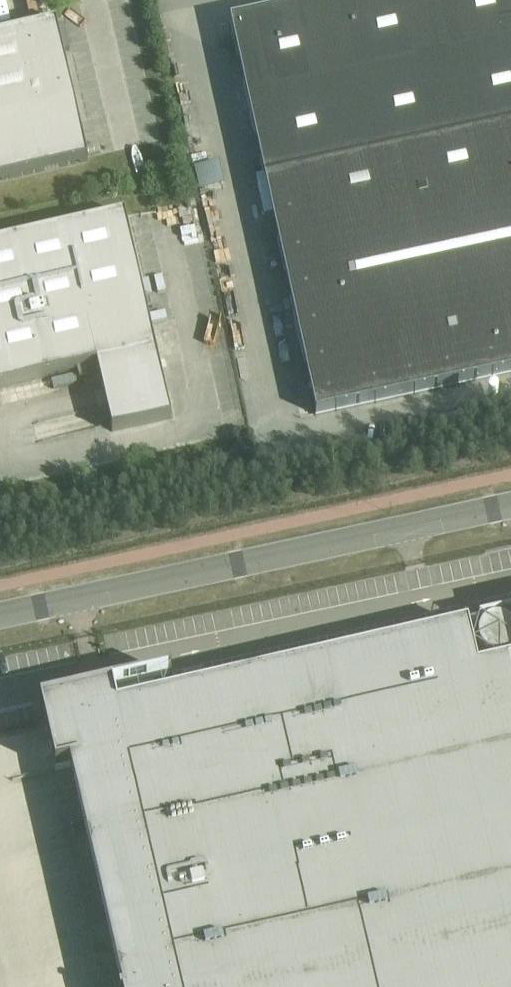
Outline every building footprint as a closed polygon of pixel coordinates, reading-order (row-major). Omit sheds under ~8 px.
[(315,415),(510,373),(510,0),(331,0),(230,22),(264,181),(256,183),(265,221),(273,220),(315,415)] [(56,25),(0,38),(0,182),(88,162),(56,25)] [(202,189),(227,184),(222,162),(197,167),(202,189)] [(125,215),(0,244),(0,388),(97,366),(112,432),(171,419),(146,309),(153,308),(150,296),(144,297),(125,215)] [(509,628),(506,626),(503,625),(500,624),(497,623),(493,624),(490,625),(487,626),(485,628),(482,630),(481,633),(479,636),(478,639),(478,642),(478,645),(479,648),(481,651),(482,654),(485,656),(487,658),(490,660),(493,660),(497,661),(500,660),(503,660),(506,658),(509,656),(510,654),(510,630),(509,628)] [(41,704),(46,727),(56,770),(79,764),(131,986),(510,986),(510,664),(478,671),(468,628),(117,708),(113,691),(172,677),(171,674),(41,704)]
